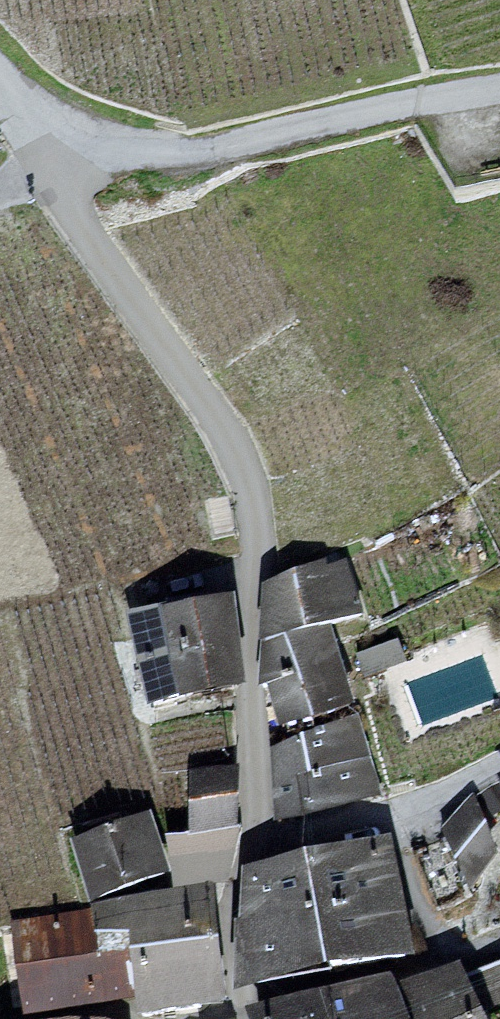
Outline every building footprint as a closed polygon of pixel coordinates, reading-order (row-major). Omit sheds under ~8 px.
[(347,559),(275,587),(276,640),(324,627),(362,617),(347,559)] [(218,599),(137,613),(151,700),(233,687),(218,599)] [(324,627),(276,640),(274,677),(287,721),(349,702),(324,627)] [(360,718),(277,742),(281,817),(380,796),(360,718)] [(234,830),(232,769),(190,771),(192,831),(234,830)] [(499,850),(478,809),(447,825),(469,866),(499,850)] [(77,841),(94,896),(166,874),(149,819),(77,841)] [(388,851),(271,872),(264,988),(406,952),(388,851)] [(139,990),(142,1009),(221,997),(204,892),(94,910),(101,951),(132,946),(139,990)] [(94,910),(13,923),(26,1008),(139,990),(132,946),(101,951),(94,910)] [(499,994),(499,957),(473,969),(487,1000),(499,994)] [(460,969),(394,990),(405,1018),(483,1018),(460,969)] [(268,1010),(271,1018),(405,1018),(394,990),(390,978),(268,1010)]
